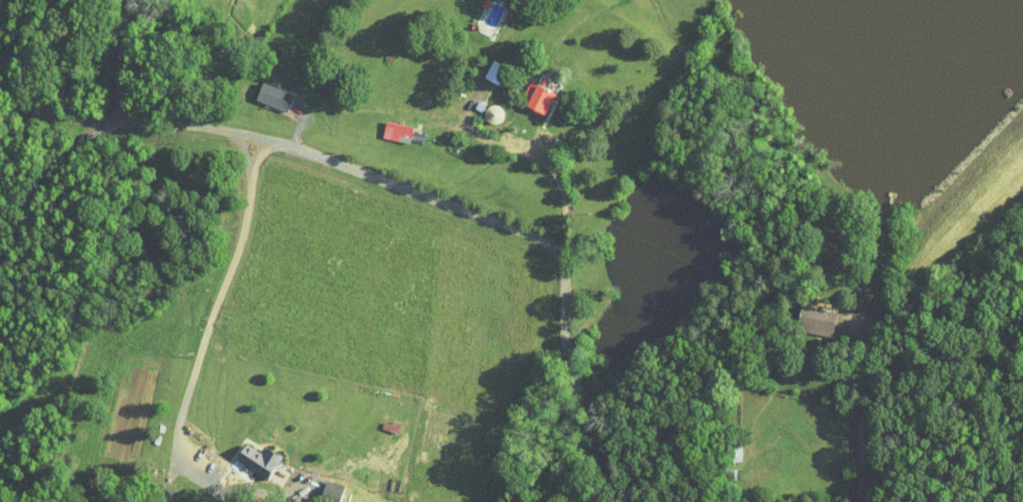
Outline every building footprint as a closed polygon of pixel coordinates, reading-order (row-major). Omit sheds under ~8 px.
[(472,72),(487,79),(495,60),(480,54),(472,72)] [(525,78),(541,85),(544,76),(528,69),(525,78)] [(282,88),(250,76),(243,93),(276,106),(282,88)] [(535,108),(543,85),(518,77),(510,100),(535,108)] [(401,121),(374,114),(370,131),(397,137),(401,121)] [(821,330),(824,306),(789,301),(786,325),(821,330)] [(251,446),(232,436),(223,454),(257,472),(269,448),(254,440),(251,446)] [(332,478),(314,472),(308,492),(326,498),(332,478)]
